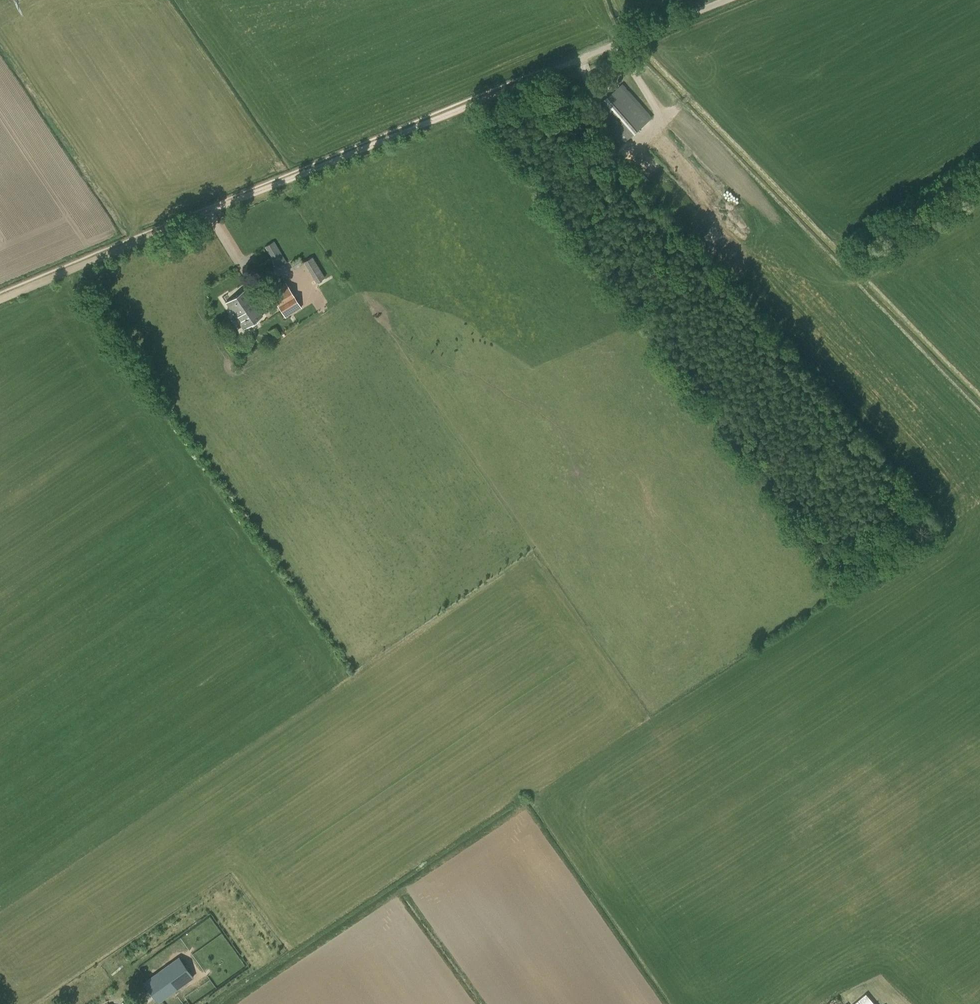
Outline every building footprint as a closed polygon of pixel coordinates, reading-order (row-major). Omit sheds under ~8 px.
[(651,118),(622,84),(591,111),(620,145),(651,118)] [(265,247),(277,267),(287,262),(274,242),(265,247)] [(303,262),(316,283),(325,277),(312,256),(303,262)] [(271,294),(285,317),(301,307),(286,284),(271,294)] [(245,290),(226,302),(243,328),(262,316),(245,290)] [(193,977),(179,957),(144,982),(158,1002),(193,977)] [(866,994),(854,1003),(875,1003),(866,994)]
